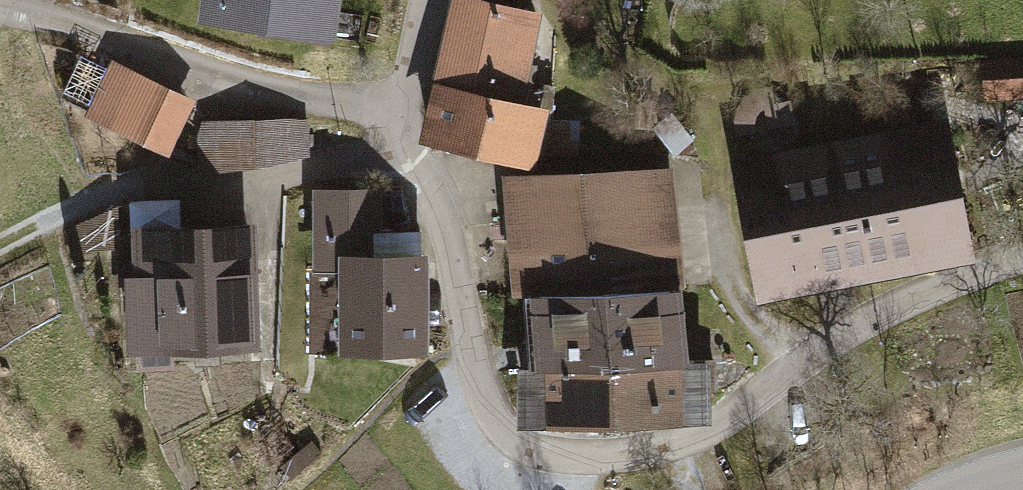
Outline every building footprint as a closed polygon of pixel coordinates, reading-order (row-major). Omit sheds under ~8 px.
[(193,23),(331,44),(337,0),(197,0),(193,23)] [(435,78),(548,105),(551,91),(523,84),(541,10),(498,0),(454,0),(435,78)] [(184,100),(98,60),(74,111),(160,152),(184,100)] [(975,63),(977,99),(1022,97),(1022,61),(975,63)] [(544,122),(548,105),(435,78),(422,140),(534,165),(537,153),(579,155),(580,124),(544,122)] [(723,158),(751,300),(965,257),(937,115),(723,158)] [(191,128),(195,173),(304,164),(300,119),(191,128)] [(665,168),(496,178),(503,295),(512,294),(672,285),(665,168)] [(331,285),(330,350),(416,351),(417,257),(388,257),(388,230),(374,230),(374,191),(306,190),(305,285),(331,285)] [(118,355),(267,352),(266,301),(246,302),(244,223),(124,225),(125,278),(116,278),(118,355)] [(507,423),(517,423),(698,420),(695,361),(672,361),(672,285),(512,294),(515,365),(505,365),(507,423)]
